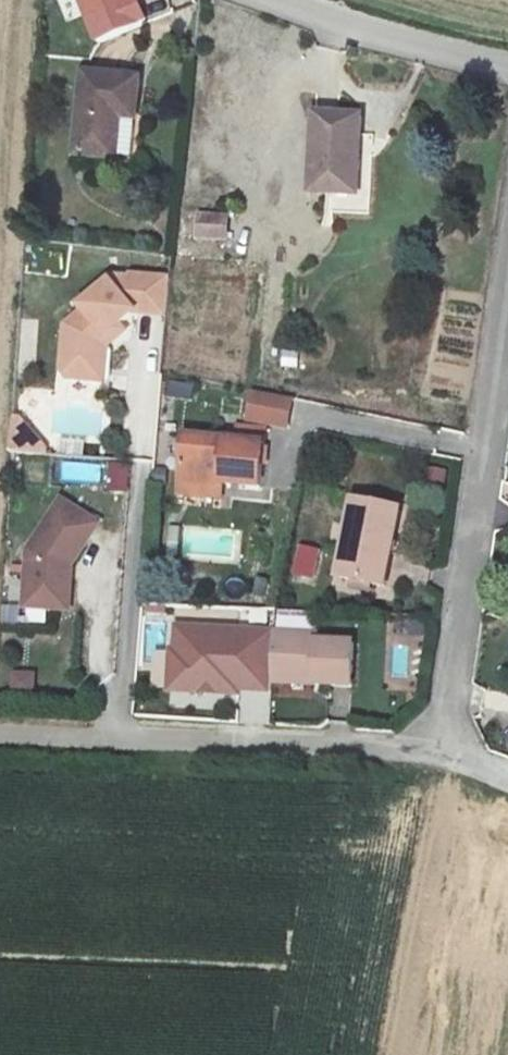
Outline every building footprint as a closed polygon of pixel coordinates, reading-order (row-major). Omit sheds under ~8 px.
[(96,41),(147,20),(141,0),(80,0),(96,41)] [(84,66),(74,150),(111,155),(116,113),(133,114),(138,74),(84,66)] [(314,111),(312,194),(357,196),(362,115),(314,111)] [(180,213),(180,240),(232,240),(232,213),(180,213)] [(223,270),(217,317),(257,321),(262,275),(223,270)] [(165,323),(169,280),(120,276),(85,305),(86,314),(62,331),(57,371),(66,372),(65,382),(97,384),(99,345),(125,317),(165,323)] [(196,404),(197,384),(171,382),(170,402),(196,404)] [(12,415),(9,445),(38,447),(39,441),(17,415),(12,415)] [(181,433),(177,480),(218,480),(257,482),(261,425),(234,424),(234,436),(181,433)] [(107,494),(131,494),(131,465),(107,465),(107,494)] [(218,480),(177,480),(176,495),(218,497),(218,480)] [(344,490),(334,567),(390,576),(402,500),(344,490)] [(27,543),(24,598),(67,601),(69,568),(64,568),(65,555),(70,556),(96,514),(59,491),(27,543)] [(299,543),(291,574),(313,579),(321,548),(299,543)] [(268,622),(172,620),(172,644),(179,645),(178,683),(196,684),(202,678),(209,679),(214,685),(235,684),(236,680),(267,681),(267,679),(267,665),(268,622)] [(305,668),(305,676),(344,680),(346,635),(310,633),(309,624),(268,622),(267,665),(305,668)] [(166,683),(178,683),(179,645),(172,644),(166,644),(166,683)] [(305,682),(305,676),(305,668),(267,665),(267,679),(305,682)] [(14,675),(14,700),(38,701),(38,675),(14,675)]
